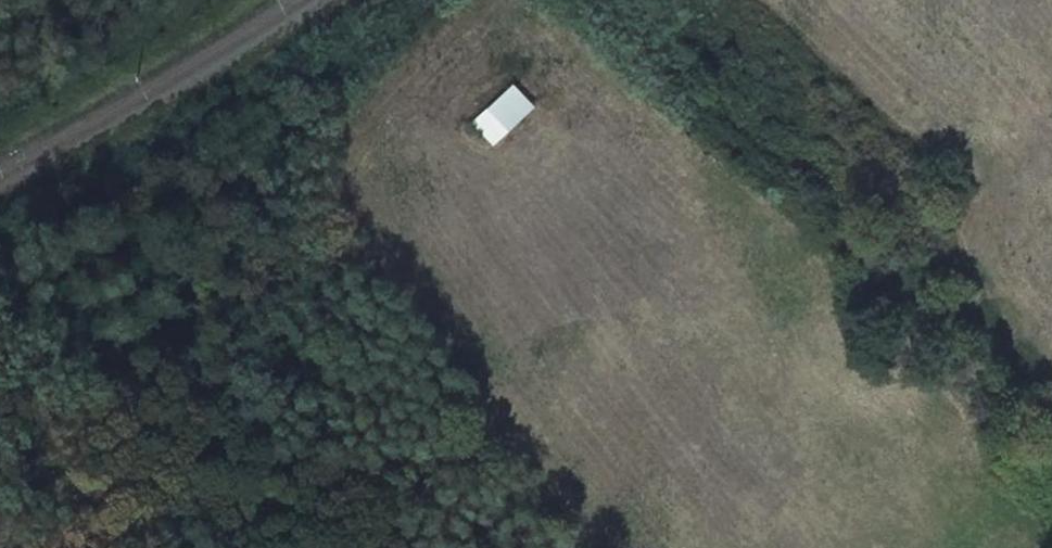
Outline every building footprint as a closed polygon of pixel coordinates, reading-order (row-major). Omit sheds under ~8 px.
[(514,89),(475,124),(494,144),(533,110),(514,89)]
